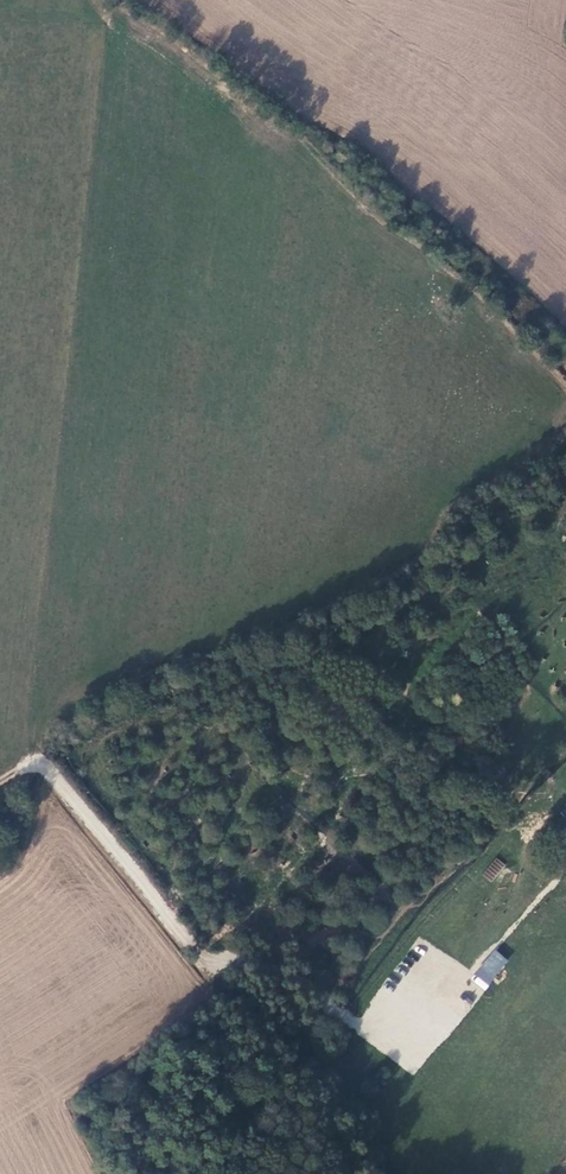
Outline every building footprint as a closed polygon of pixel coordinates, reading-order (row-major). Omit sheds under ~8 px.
[(492,883),(505,864),(495,857),(482,875),(492,883)] [(484,990),(510,961),(496,949),(470,977),(484,990)]
